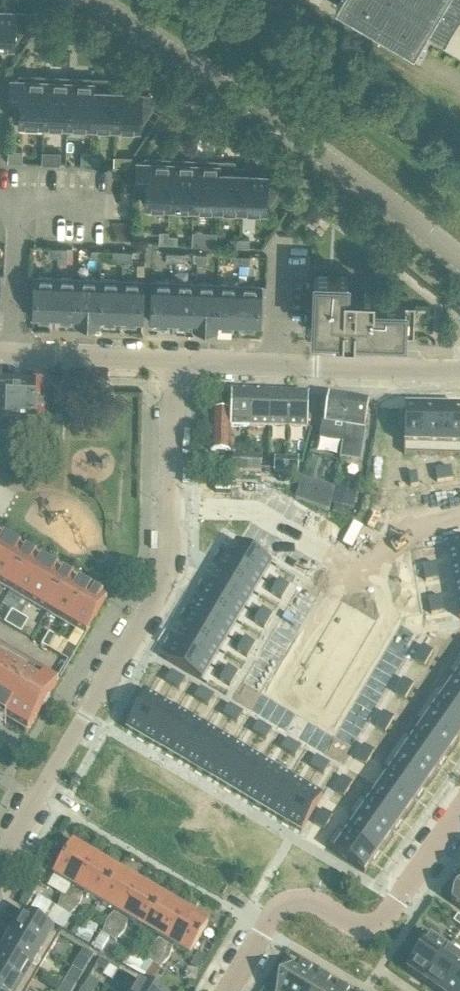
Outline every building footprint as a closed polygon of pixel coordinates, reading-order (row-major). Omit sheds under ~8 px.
[(339,6),(416,51),(429,30),(445,39),(444,41),(459,51),(459,0),(342,0),(339,6)] [(15,45),(15,43),(26,26),(27,13),(16,13),(16,8),(0,8),(0,45),(15,45)] [(44,123),(46,77),(31,77),(31,80),(11,79),(10,102),(20,102),(19,122),(44,123)] [(68,124),(70,78),(55,78),(55,81),(47,81),(47,77),(46,77),(44,123),(68,124)] [(92,125),(94,79),(79,78),(79,82),(71,82),(71,78),(70,78),(68,124),(92,125)] [(116,126),(118,89),(108,89),(109,80),(94,79),(92,125),(116,126)] [(118,89),(116,126),(141,127),(141,125),(153,108),(153,96),(142,95),(142,90),(118,89)] [(8,161),(23,162),(23,151),(9,150),(8,161)] [(81,151),(81,163),(100,164),(100,156),(91,156),(91,151),(81,151)] [(42,164),(60,164),(61,152),(43,152),(42,164)] [(115,156),(114,167),(127,167),(133,157),(115,156)] [(170,206),(172,160),(157,159),(157,163),(137,162),(136,185),(146,185),(145,205),(170,206)] [(194,207),(196,161),(181,160),(181,164),(173,163),(173,160),(172,160),(170,206),(194,207)] [(218,208),(220,162),(205,161),(205,165),(197,164),(197,161),(196,161),(194,207),(218,208)] [(242,209),(244,172),(234,172),(235,162),(220,162),(218,208),(242,209)] [(244,172),(242,209),(267,210),(267,208),(279,191),(279,178),(268,178),(268,173),(244,172)] [(168,243),(169,234),(169,230),(159,230),(159,242),(168,243)] [(217,234),(193,233),(193,245),(217,246),(217,234)] [(169,234),(168,243),(177,243),(178,235),(169,234)] [(241,246),(241,237),(231,237),(230,245),(241,246)] [(241,237),(241,246),(249,246),(250,238),(241,237)] [(58,256),(58,247),(49,247),(48,255),(58,256)] [(58,247),(58,256),(67,256),(67,247),(58,247)] [(101,249),(92,249),(91,257),(101,257),(101,249)] [(122,258),(123,250),(113,250),(113,258),(122,258)] [(123,250),(122,258),(132,258),(132,250),(123,250)] [(175,260),(176,252),(166,251),(166,260),(175,260)] [(176,252),(175,260),(185,260),(185,252),(176,252)] [(207,253),(197,253),(197,261),(207,261),(207,253)] [(240,263),(241,255),(231,254),(231,263),(240,263)] [(241,255),(240,263),(250,263),(250,255),(241,255)] [(414,336),(416,305),(374,303),(375,292),(347,290),(348,277),(316,276),(314,323),(326,324),(326,333),(342,333),(342,337),(354,338),(355,334),(414,336)] [(55,318),(57,278),(35,277),(33,318),(55,318)] [(77,322),(79,279),(57,278),(55,318),(76,319),(76,322),(77,322)] [(79,279),(77,322),(99,323),(100,279),(79,279)] [(120,321),(122,280),(100,279),(99,323),(100,323),(100,320),(120,321)] [(122,280),(120,321),(143,322),(145,281),(122,280)] [(173,323),(175,282),(153,281),(151,322),(173,323)] [(175,282),(173,323),(194,324),(196,283),(175,282)] [(217,327),(219,284),(196,283),(194,324),(194,326),(217,327)] [(219,284),(217,327),(218,327),(218,325),(238,326),(239,285),(219,284)] [(239,285),(238,326),(261,327),(263,286),(239,285)] [(44,442),(46,392),(28,391),(28,395),(20,395),(20,391),(16,391),(16,390),(13,388),(7,388),(4,390),(1,390),(1,394),(0,394),(0,441),(0,448),(0,450),(17,451),(18,441),(44,442)] [(252,393),(232,393),(231,428),(251,428),(252,393)] [(270,429),(271,394),(252,393),(251,428),(270,429)] [(289,429),(290,394),(271,394),(270,429),(289,429)] [(308,430),(309,395),(290,394),(289,429),(308,430)] [(343,443),(350,398),(330,395),(325,424),(336,425),(335,442),(342,443),(343,443)] [(361,462),(367,429),(365,429),(370,401),(350,398),(343,443),(342,443),(341,450),(340,459),(361,462)] [(404,407),(403,444),(424,445),(424,407),(404,407)] [(424,407),(424,445),(444,445),(444,407),(424,407)] [(444,445),(459,445),(459,407),(444,407),(444,445)] [(60,447),(62,424),(51,423),(50,446),(60,447)] [(248,471),(249,456),(234,456),(233,471),(248,471)] [(249,456),(248,471),(261,472),(261,457),(249,456)] [(275,473),(287,473),(288,458),(275,457),(275,473)] [(288,458),(287,473),(299,473),(299,458),(288,458)] [(450,467),(443,469),(445,481),(452,480),(450,467)] [(443,469),(435,470),(437,482),(445,481),(443,469)] [(416,473),(408,474),(410,486),(418,485),(416,473)] [(295,498),(313,505),(319,483),(301,478),(295,498)] [(216,492),(231,493),(231,483),(216,483),(216,492)] [(353,509),(358,489),(338,484),(333,504),(353,509)] [(12,545),(0,538),(0,565),(12,545)] [(235,543),(226,558),(260,578),(269,563),(235,543)] [(10,590),(31,556),(12,545),(0,565),(0,584),(10,590)] [(448,552),(451,569),(459,567),(459,550),(448,552)] [(10,590),(29,601),(49,567),(31,556),(10,590)] [(226,558),(218,572),(252,592),(260,578),(226,558)] [(435,564),(422,566),(424,574),(436,571),(435,564)] [(29,601),(48,612),(68,578),(49,567),(29,601)] [(451,569),(454,586),(459,585),(459,567),(451,569)] [(436,571),(424,574),(425,581),(437,579),(436,571)] [(218,572),(209,587),(243,607),(252,592),(218,572)] [(48,612),(66,623),(87,589),(68,578),(48,612)] [(279,580),(275,586),(286,592),(290,586),(279,580)] [(275,586),(271,593),(282,600),(286,592),(275,586)] [(209,587),(201,602),(235,622),(243,607),(209,587)] [(106,600),(87,589),(67,623),(86,635),(106,600)] [(440,597),(428,599),(430,607),(442,605),(440,597)] [(201,602),(192,616),(226,636),(235,622),(201,602)] [(442,605),(430,607),(431,615),(443,613),(442,605)] [(262,609),(258,615),(269,622),(273,615),(262,609)] [(12,611),(8,617),(5,624),(13,628),(20,616),(12,611)] [(258,615),(254,622),(264,629),(269,622),(258,615)] [(13,628),(16,630),(21,633),(29,621),(20,616),(13,628)] [(192,616),(183,631),(218,651),(226,636),(192,616)] [(183,631),(175,646),(209,666),(218,651),(183,631)] [(42,646),(44,647),(50,650),(58,638),(49,633),(42,646)] [(245,638),(241,645),(251,651),(255,644),(245,638)] [(61,657),(69,662),(70,662),(77,650),(68,644),(61,657)] [(241,645),(237,651),(247,658),(251,651),(241,645)] [(175,646),(166,660),(200,680),(209,666),(175,646)] [(422,646),(418,652),(428,658),(432,652),(422,646)] [(10,655),(0,649),(0,672),(10,655)] [(418,652),(414,659),(424,665),(428,658),(418,652)] [(10,655),(0,672),(0,713),(29,666),(10,655)] [(58,683),(29,666),(0,713),(8,718),(5,724),(7,722),(27,734),(58,683)] [(228,667),(223,674),(234,680),(239,673),(228,667)] [(172,670),(165,681),(172,685),(179,674),(172,670)] [(179,674),(172,685),(179,689),(185,678),(179,674)] [(223,674),(220,681),(230,687),(234,680),(223,674)] [(444,694),(459,705),(459,681),(455,678),(444,694)] [(402,679),(398,686),(409,692),(413,685),(402,679)] [(398,686),(394,693),(405,699),(409,692),(398,686)] [(201,687),(194,699),(200,702),(207,691),(201,687)] [(207,691),(200,702),(208,707),(214,695),(207,691)] [(147,693),(126,728),(141,737),(162,702),(147,693)] [(459,728),(459,705),(444,694),(433,710),(459,728)] [(162,702),(141,737),(155,746),(176,710),(162,702)] [(230,704),(223,716),(230,720),(236,708),(230,704)] [(236,708),(230,720),(236,724),(243,712),(236,708)] [(176,710),(155,746),(170,754),(190,719),(176,710)] [(423,726),(452,746),(459,736),(459,728),(433,710),(423,726)] [(382,712),(378,719),(389,725),(392,718),(382,712)] [(190,719),(170,754),(185,763),(206,728),(190,719)] [(378,719),(374,726),(385,732),(389,725),(378,719)] [(258,722),(252,733),(259,737),(266,726),(258,722)] [(266,726),(259,737),(265,741),(272,730),(266,726)] [(423,726),(412,741),(442,762),(452,746),(423,726)] [(206,728),(185,763),(199,772),(220,736),(206,728)] [(220,736),(199,772),(213,780),(234,745),(220,736)] [(288,739),(281,750),(288,754),(295,743),(288,739)] [(412,741),(400,757),(430,778),(442,762),(412,741)] [(295,743),(288,754),(295,758),(301,747),(295,743)] [(234,745),(213,780),(228,789),(249,754),(234,745)] [(363,746),(359,752),(369,758),(373,752),(363,746)] [(359,752),(355,759),(365,765),(369,758),(359,752)] [(249,754),(228,789),(243,797),(264,762),(249,754)] [(317,756),(310,767),(317,772),(324,760),(317,756)] [(400,757),(390,773),(420,794),(430,778),(400,757)] [(324,760),(317,772),(323,775),(330,764),(324,760)] [(264,762),(243,797),(257,806),(278,771),(264,762)] [(278,771),(257,806),(272,815),(293,779),(278,771)] [(390,773),(379,789),(409,809),(420,794),(390,773)] [(341,777),(337,784),(347,790),(351,783),(341,777)] [(293,779),(272,815),(287,823),(307,788),(293,779)] [(337,784),(333,791),(343,797),(347,790),(337,784)] [(307,788),(287,823),(301,832),(322,797),(307,788)] [(379,789),(368,804),(398,825),(409,809),(379,789)] [(368,804),(357,820),(387,841),(398,825),(368,804)] [(322,810),(318,817),(328,823),(332,816),(322,810)] [(318,817),(313,824),(324,830),(328,823),(318,817)] [(357,820),(346,836),(376,857),(387,841),(357,820)] [(346,836),(335,852),(365,873),(376,857),(346,836)] [(65,912),(96,859),(73,845),(55,876),(71,885),(63,895),(59,908),(65,912)] [(100,903),(119,872),(96,859),(65,912),(71,915),(80,905),(83,893),(100,903)] [(104,935),(110,938),(141,885),(119,872),(100,903),(117,912),(108,921),(104,935)] [(110,938),(116,942),(125,932),(129,919),(145,929),(164,898),(141,885),(110,938)] [(452,903),(459,909),(459,887),(459,888),(454,895),(452,903)] [(31,911),(38,915),(46,901),(39,897),(31,910),(31,911)] [(148,961),(154,965),(186,911),(164,898),(145,929),(161,939),(152,948),(148,961)] [(186,911),(154,965),(160,968),(170,958),(173,946),(190,956),(209,925),(186,911)] [(11,932),(49,954),(60,936),(22,913),(11,932)] [(38,972),(49,954),(11,932),(1,950),(38,972)] [(102,934),(94,947),(101,952),(110,938),(104,935),(102,934)] [(425,984),(448,950),(430,937),(406,971),(425,984)] [(79,956),(90,962),(94,955),(83,949),(79,956)] [(28,990),(38,972),(1,950),(0,951),(0,973),(28,990)] [(459,971),(459,958),(448,950),(425,984),(436,990),(446,990),(459,971)] [(147,962),(131,952),(123,965),(146,978),(154,965),(148,961),(147,962)] [(200,971),(207,958),(198,952),(191,965),(200,971)] [(95,966),(106,972),(110,965),(104,962),(100,959),(95,966)] [(277,990),(305,990),(315,974),(298,964),(283,976),(278,984),(277,990)] [(446,990),(459,990),(459,971),(446,990)] [(28,990),(0,973),(0,990),(27,990),(28,990)] [(334,985),(315,974),(305,990),(330,990),(334,985)] [(70,990),(73,990),(76,985),(66,979),(62,986),(70,990)]
